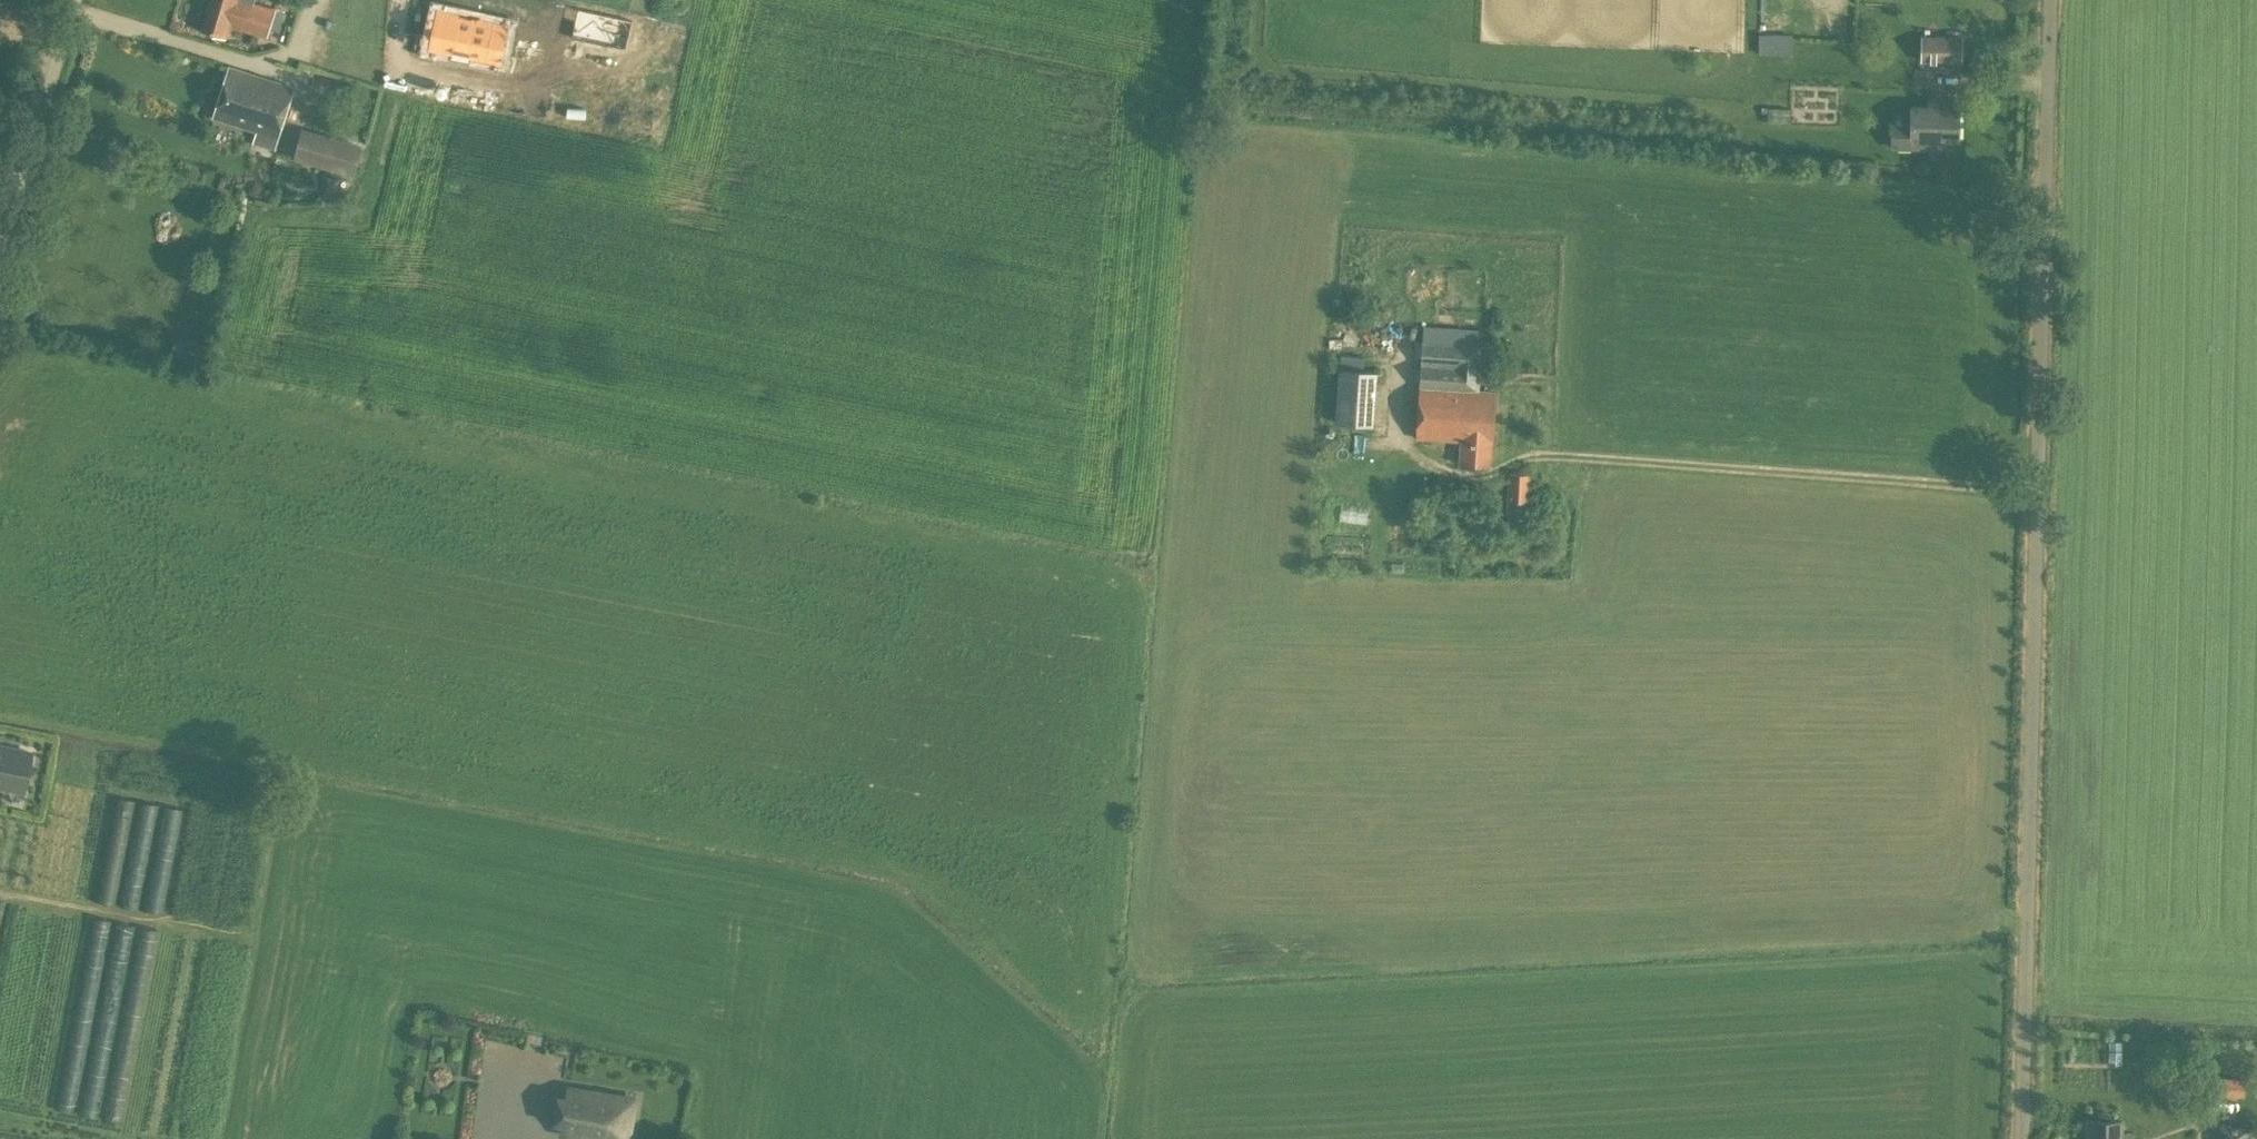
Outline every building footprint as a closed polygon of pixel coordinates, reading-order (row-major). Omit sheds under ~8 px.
[(201,30),(225,37),(229,25),(267,37),(271,28),(279,30),(284,14),(275,11),(276,8),(253,1),(254,0),(210,0),(201,30)] [(572,37),(626,49),(632,20),(578,9),(572,37)] [(439,12),(431,47),(452,52),(450,58),(469,62),(470,57),(471,56),(488,59),(492,43),(502,46),(506,27),(478,21),(479,16),(460,12),(459,17),(439,12)] [(1791,52),(1791,32),(1757,32),(1757,52),(1791,52)] [(1923,65),(1965,65),(1965,38),(1923,38),(1923,65)] [(277,138),(292,89),(228,69),(213,117),(277,138)] [(1909,106),(1909,114),(1892,113),(1891,146),(1908,147),(1937,148),(1938,139),(1956,139),(1956,98),(1927,98),(1927,107),(1909,106)] [(295,159),(353,175),(361,144),(303,129),(295,159)] [(1495,392),(1478,391),(1481,329),(1423,325),(1423,341),(1422,341),(1415,440),(1461,443),(1459,463),(1490,465),(1495,392)] [(1337,423),(1373,424),(1377,371),(1340,368),(1337,423)] [(1528,501),(1530,473),(1511,472),(1510,500),(1528,501)] [(0,746),(0,786),(22,791),(31,752),(0,746)] [(162,805),(157,840),(178,843),(183,808),(162,805)] [(2215,1095),(2229,1095),(2230,1078),(2216,1077),(2215,1095)] [(623,1138),(632,1138),(642,1091),(559,1082),(554,1131),(623,1138)] [(2087,1119),(2087,1138),(2090,1138),(2120,1138),(2120,1119),(2087,1119)] [(2212,1125),(2211,1138),(2255,1138),(2256,1127),(2212,1125)]
